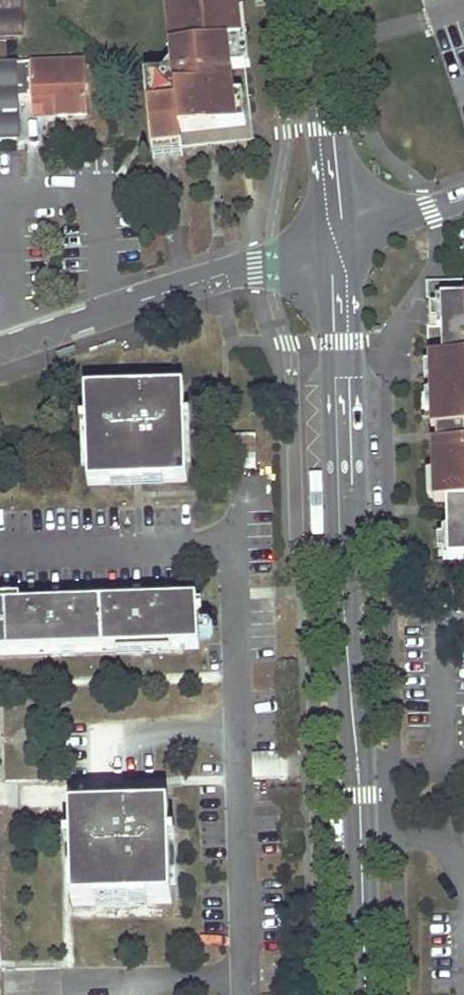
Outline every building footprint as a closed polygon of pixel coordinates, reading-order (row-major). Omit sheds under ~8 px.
[(17,141),(16,99),(32,98),(33,117),(57,116),(89,115),(87,61),(5,64),(4,43),(16,43),(15,0),(0,0),(0,142),(17,141)] [(182,150),(181,134),(238,129),(237,113),(233,71),(246,70),(239,0),(164,0),(171,77),(147,79),(154,153),(182,150)] [(426,14),(463,129),(463,0),(422,0),(426,14)] [(246,70),(233,71),(237,113),(238,129),(181,134),(182,150),(253,143),(246,70)] [(440,299),(443,386),(435,386),(436,415),(431,416),(431,429),(436,429),(437,445),(432,445),(433,472),(437,472),(438,501),(446,501),(448,557),(463,557),(463,299),(440,299)] [(76,347),(56,353),(59,361),(78,354),(76,347)] [(119,391),(85,392),(89,485),(112,483),(112,479),(162,478),(162,482),(186,480),(183,389),(147,390),(146,395),(120,396),(119,391)] [(0,607),(0,655),(198,648),(196,600),(0,607)] [(106,810),(69,812),(72,904),(96,904),(96,900),(146,899),(147,902),(170,902),(169,857),(167,809),(131,810),(131,814),(106,814),(106,810)]
